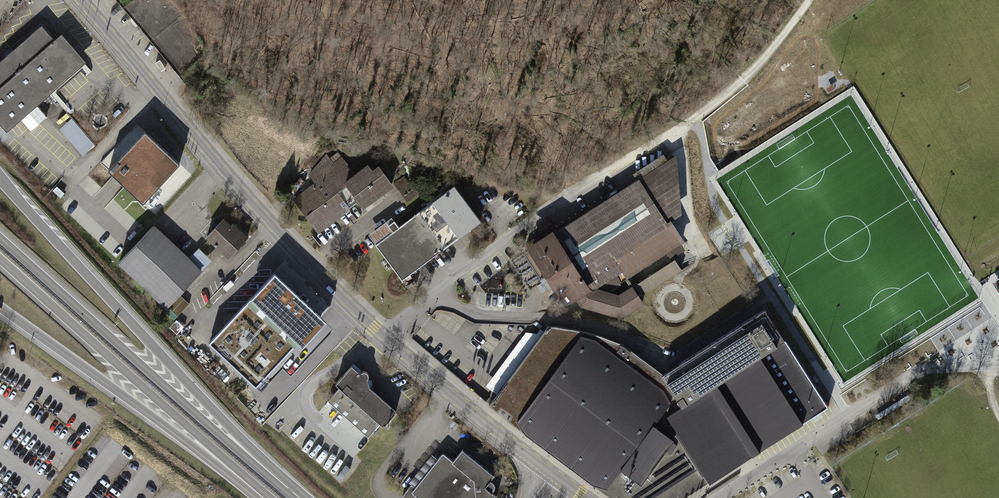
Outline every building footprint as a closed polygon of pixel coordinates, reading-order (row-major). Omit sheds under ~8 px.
[(178,67),(195,47),(163,0),(118,0),(178,67)] [(41,24),(0,59),(0,119),(8,128),(79,67),(86,60),(62,33),(55,39),(41,24)] [(61,132),(69,139),(79,127),(72,120),(61,132)] [(106,181),(143,216),(181,175),(173,167),(178,162),(149,135),(106,181)] [(315,182),(294,199),(321,233),(361,202),(368,212),(400,187),(384,167),(379,171),(372,163),(356,174),(338,152),(330,159),(326,153),(310,175),(315,182)] [(680,157),(534,249),(576,304),(626,320),(648,307),(636,286),(622,295),(609,290),(689,243),(675,222),(685,215),(680,157)] [(480,221),(453,185),(373,243),(400,280),(480,221)] [(251,238),(229,219),(213,238),(235,257),(251,238)] [(208,270),(158,225),(123,263),(173,308),(208,270)] [(663,285),(683,273),(677,263),(657,274),(663,285)] [(326,321),(275,273),(209,343),(256,386),(298,341),(303,346),(326,321)] [(694,288),(661,287),(660,312),(667,313),(667,299),(693,300),(694,288)] [(765,307),(662,372),(623,343),(603,335),(589,331),(555,324),(548,325),(544,331),(500,388),(497,393),(489,404),(497,411),(501,406),(511,413),(507,418),(524,432),(592,482),(614,497),(617,494),(622,497),(683,497),(701,487),(710,481),(753,454),(756,452),(760,449),(803,421),(816,413),(828,406),(785,338),(765,307)] [(973,330),(986,352),(998,344),(998,314),(973,330)] [(490,379),(486,385),(497,393),(500,388),(544,331),(540,328),(537,332),(526,331),(491,378),(490,379)] [(336,383),(340,386),(380,422),(383,425),(384,423),(385,424),(396,412),(395,411),(396,410),(370,387),(367,379),(368,376),(368,373),(366,371),(363,371),(360,372),(352,365),(349,368),(336,383)] [(368,435),(380,422),(340,386),(329,399),(368,435)] [(412,485),(403,496),(405,497),(496,497),(497,497),(492,493),(495,489),(495,487),(495,485),(491,481),(495,476),(463,450),(453,462),(443,454),(438,460),(416,488),(412,485)] [(409,483),(412,485),(416,488),(438,460),(432,455),(409,483)]
